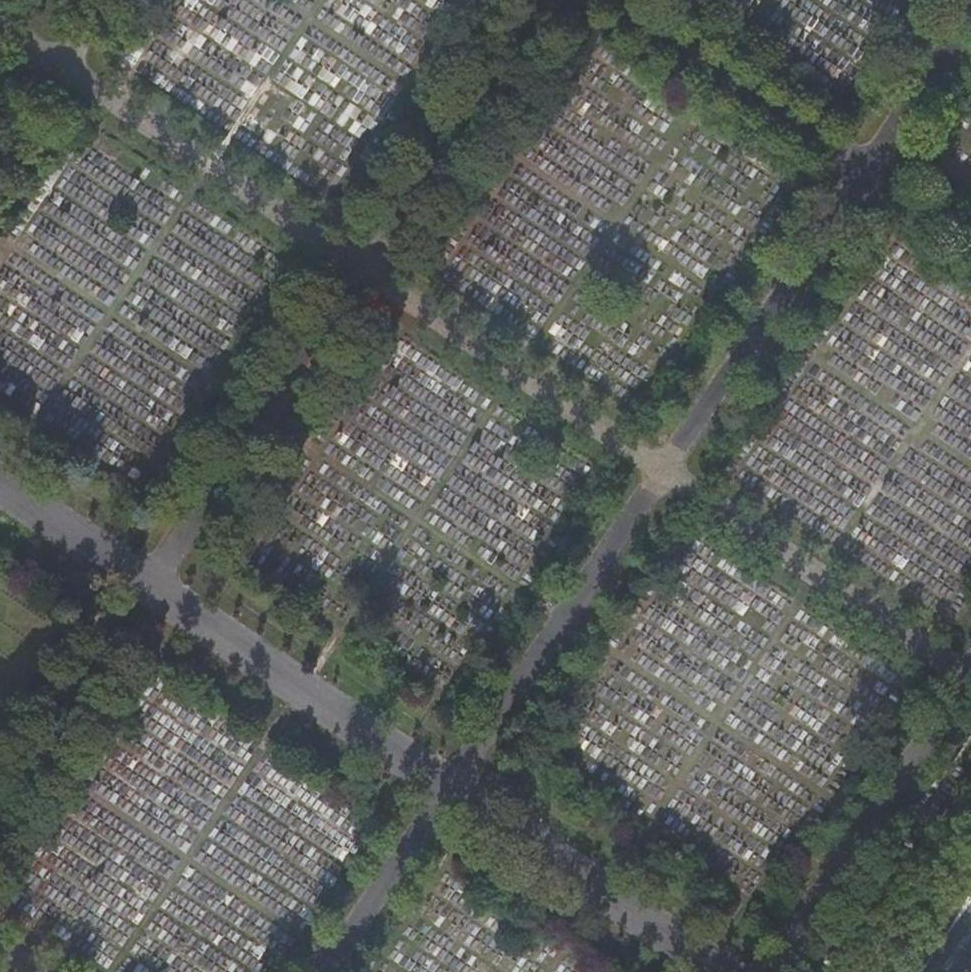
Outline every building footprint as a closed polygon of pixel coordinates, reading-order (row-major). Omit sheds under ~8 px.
[(397,378),(398,387),(405,387),(405,398),(419,397),(418,382),(428,382),(428,366),(405,367),(406,378),(397,378)]
